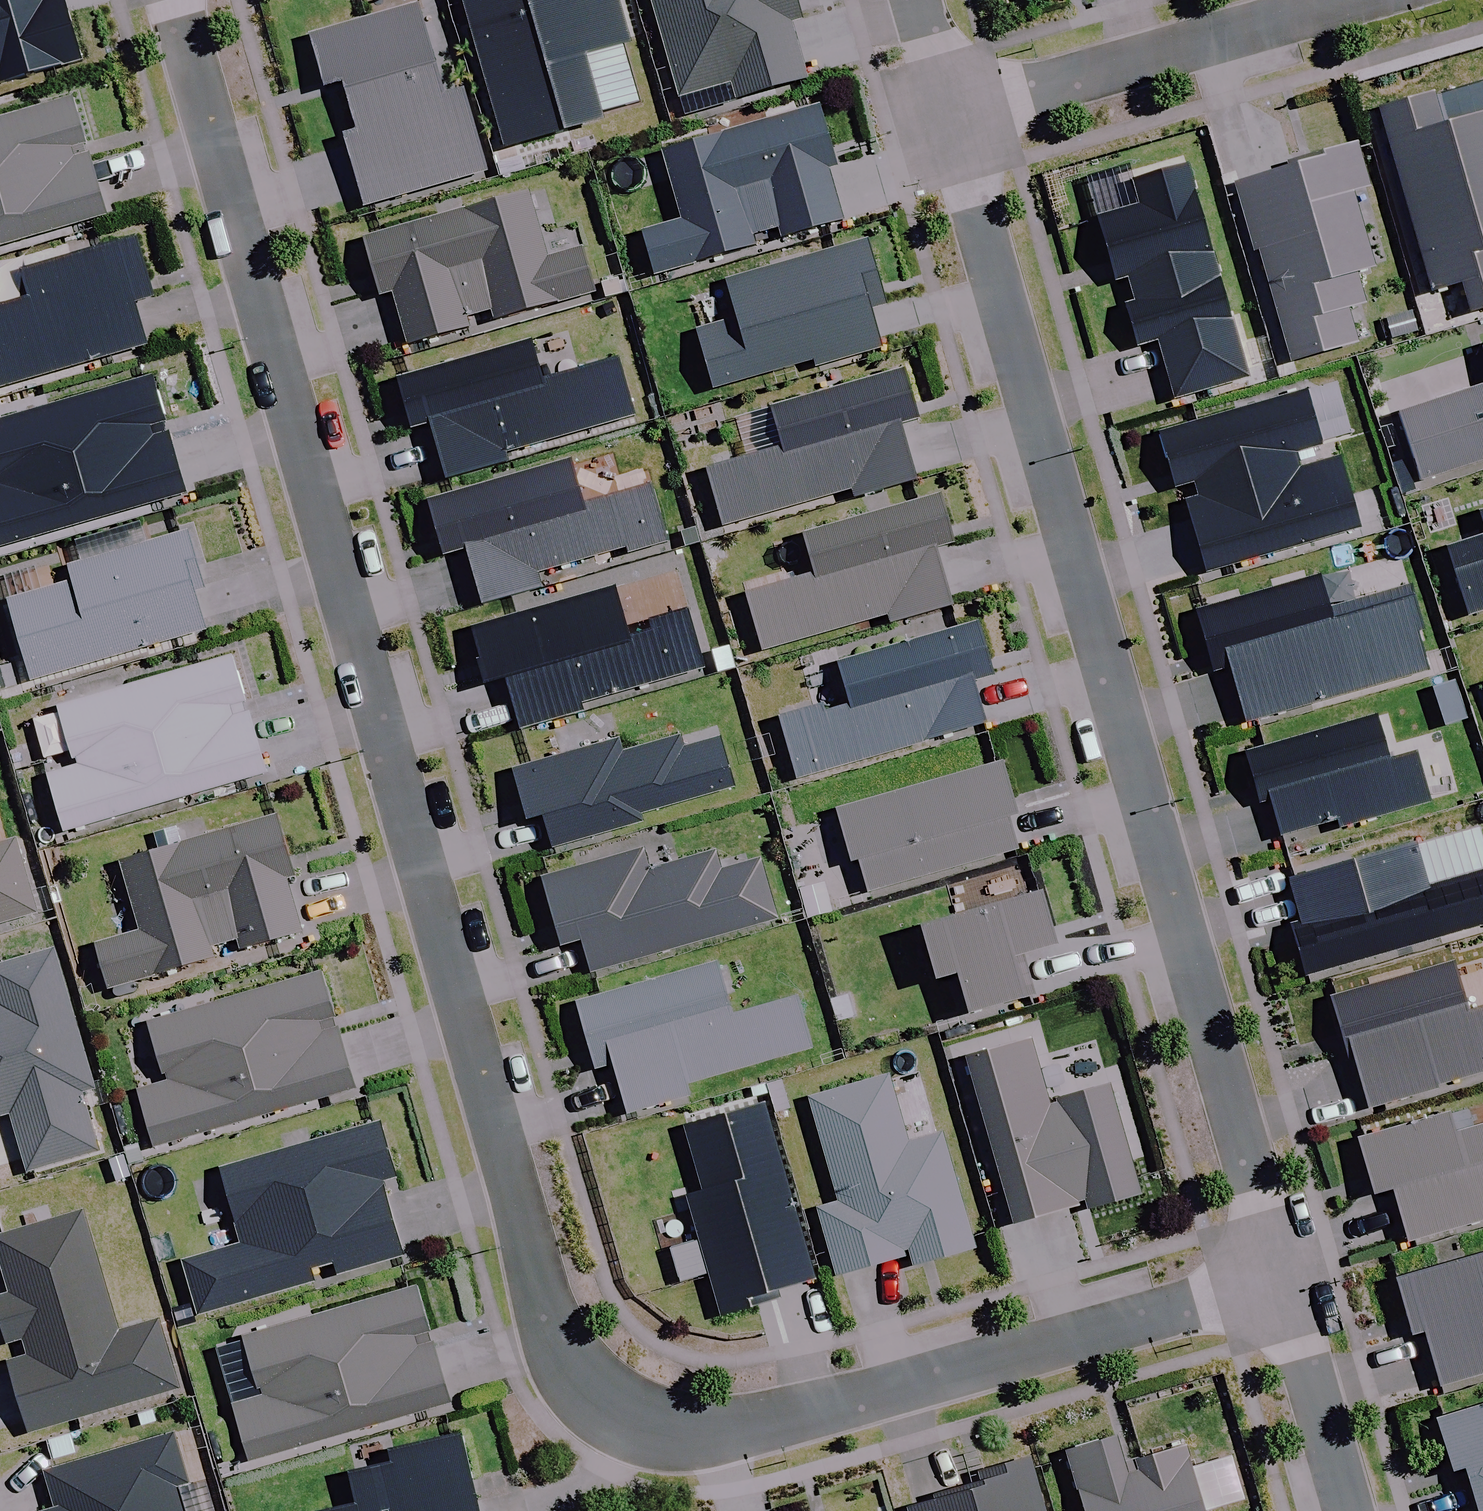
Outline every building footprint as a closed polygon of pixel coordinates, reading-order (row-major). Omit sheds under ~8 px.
[(43,0),(0,0),(0,88),(80,65),(61,0),(60,0),(45,4),(43,0)] [(613,0),(458,0),(501,150),(599,123),(596,112),(641,99),(613,0)] [(682,115),(803,80),(786,23),(797,20),(791,0),(649,0),(682,115)] [(413,5),(306,36),(321,87),(338,82),(354,134),(341,138),(360,206),(483,171),(461,92),(440,98),(413,5)] [(1377,110),(1432,291),(1459,283),(1468,313),(1482,308),(1482,78),(1377,110)] [(70,99),(0,119),(0,245),(104,215),(70,99)] [(832,165),(816,108),(660,152),(680,222),(640,233),(652,275),(752,247),(749,235),(774,227),(778,239),(839,222),(823,168),(832,165)] [(1367,187),(1354,143),(1287,163),(1289,167),(1233,184),(1253,252),(1256,251),(1289,362),(1355,343),(1345,308),(1362,303),(1353,274),(1372,269),(1349,192),(1367,187)] [(1246,378),(1183,166),(1131,182),(1138,207),(1096,219),(1115,281),(1127,277),(1135,303),(1122,307),(1135,347),(1156,340),(1174,400),(1246,378)] [(523,192),(360,238),(377,296),(390,293),(405,346),(467,328),(463,316),(489,309),(492,321),(591,293),(579,250),(542,261),(523,192)] [(131,239),(17,272),(25,300),(0,307),(0,387),(143,346),(130,302),(148,297),(131,239)] [(882,306),(864,240),(723,280),(735,320),(695,331),(711,389),(814,360),(815,366),(878,348),(867,310),(882,306)] [(527,343),(394,381),(408,427),(425,422),(442,480),(503,463),(501,453),(630,416),(615,360),(538,382),(527,343)] [(915,420),(902,371),(767,409),(778,446),(703,467),(720,527),(849,490),(852,498),(913,480),(898,425),(915,420)] [(182,494),(148,377),(0,420),(0,547),(182,494)] [(1418,481),(1482,460),(1482,388),(1397,415),(1418,481)] [(1303,391),(1155,432),(1171,488),(1193,482),(1197,499),(1184,503),(1203,572),(1357,529),(1338,459),(1297,470),(1293,453),(1318,446),(1303,391)] [(565,461),(424,502),(439,556),(462,549),(478,605),(538,589),(536,580),(626,554),(665,543),(648,486),(577,506),(565,461)] [(951,544),(937,496),(801,535),(812,575),(743,595),(759,652),(948,598),(934,549),(951,544)] [(5,602),(28,681),(200,631),(189,594),(201,590),(184,532),(64,567),(69,583),(5,602)] [(1466,618),(1482,612),(1482,538),(1445,550),(1466,618)] [(1244,722),(1426,672),(1415,632),(1420,630),(1411,598),(1330,621),(1318,579),(1194,613),(1211,674),(1229,669),(1244,722)] [(610,588),(467,628),(483,683),(502,677),(517,729),(579,712),(577,704),(700,669),(684,612),(647,622),(651,634),(625,641),(610,588)] [(991,677),(976,623),(834,663),(847,707),(820,715),(818,707),(777,718),(795,779),(984,726),(971,683),(991,677)] [(44,777),(60,832),(261,774),(240,704),(246,702),(232,657),(55,709),(73,769),(44,777)] [(1374,718),(1244,754),(1258,803),(1269,800),(1279,836),(1336,820),(1338,828),(1428,803),(1414,755),(1386,763),(1374,718)] [(615,742),(509,772),(524,822),(540,817),(549,847),(638,822),(636,815),(730,788),(717,741),(679,752),(675,739),(619,755),(615,742)] [(1001,765),(834,812),(848,862),(856,860),(865,893),(1014,850),(1005,818),(1015,815),(1001,765)] [(88,945),(102,992),(210,959),(207,950),(233,942),(236,952),(300,933),(284,881),(292,878),(273,816),(115,863),(136,931),(88,945)] [(34,914),(12,839),(0,842),(0,924),(34,914)] [(1305,978),(1482,926),(1482,873),(1426,890),(1413,847),(1288,883),(1300,924),(1290,927),(1305,978)] [(588,973),(773,921),(756,862),(717,874),(712,854),(644,873),(638,852),(538,881),(557,947),(578,941),(588,973)] [(1048,949),(1034,897),(914,931),(929,983),(949,978),(961,1018),(1032,998),(1020,957),(1048,949)] [(24,1175),(96,1153),(79,1095),(92,1091),(50,950),(0,965),(0,1117),(6,1116),(24,1175)] [(1329,999),(1348,1062),(1352,1060),(1366,1108),(1482,1074),(1482,1009),(1466,1014),(1451,963),(1329,999)] [(712,965),(574,1004),(593,1070),(609,1066),(623,1116),(689,1097),(685,1086),(808,1051),(793,1000),(728,1019),(712,965)] [(133,1091),(149,1150),(352,1092),(334,1029),(319,1033),(316,1024),(331,1019),(318,973),(142,1026),(158,1083),(133,1091)] [(1030,1040),(964,1059),(1011,1225),(1083,1205),(1085,1211),(1138,1195),(1107,1089),(1049,1106),(1030,1040)] [(911,1268),(972,1251),(939,1135),(906,1144),(887,1078),(807,1100),(837,1203),(816,1209),(836,1277),(908,1256),(911,1268)] [(761,1104),(681,1127),(700,1195),(686,1199),(720,1317),(777,1300),(775,1293),(812,1282),(761,1104)] [(1356,1141),(1372,1197),(1391,1191),(1407,1245),(1482,1223),(1482,1127),(1453,1136),(1446,1115),(1356,1141)] [(393,1180),(376,1123),(216,1170),(235,1245),(178,1263),(195,1317),(401,1258),(380,1184),(393,1180)] [(24,1437),(176,1391),(155,1321),(117,1332),(80,1211),(0,1235),(0,1277),(5,1294),(0,1296),(0,1339),(3,1347),(18,1343),(22,1357),(3,1363),(24,1437)] [(1395,1282),(1411,1336),(1422,1332),(1438,1387),(1482,1374),(1482,1256),(1395,1282)] [(244,1466),(447,1406),(413,1288),(238,1339),(255,1397),(227,1405),(244,1466)] [(1436,1422),(1451,1474),(1462,1471),(1474,1510),(1482,1510),(1482,1408),(1436,1422)] [(173,1490),(185,1487),(170,1435),(40,1473),(50,1510),(46,1510),(180,1510),(173,1490)] [(456,1438),(384,1454),(387,1466),(342,1476),(349,1505),(324,1510),(474,1510),(456,1438)] [(1063,1454),(1079,1510),(1199,1510),(1181,1448),(1120,1466),(1113,1440),(1063,1454)] [(1027,1461),(977,1475),(980,1486),(931,1500),(932,1505),(911,1510),(1041,1510),(1027,1461)]
